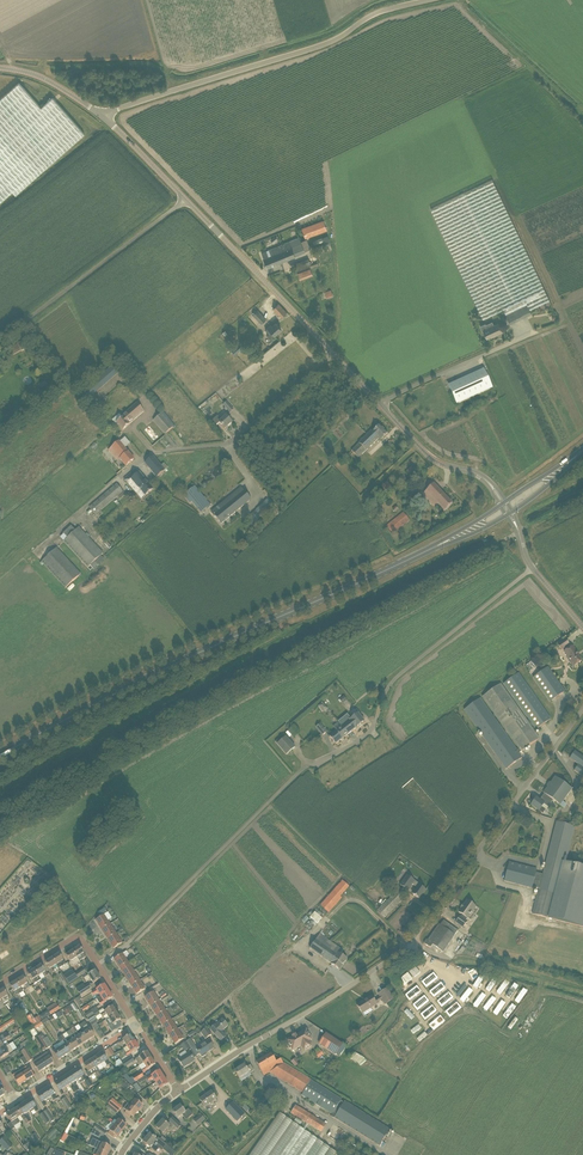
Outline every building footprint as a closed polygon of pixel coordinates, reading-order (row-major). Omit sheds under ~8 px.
[(84,134),(53,98),(41,108),(19,83),(0,99),(0,177),(12,191),(15,195),(84,134)] [(0,177),(0,202),(12,191),(0,177)] [(504,309),(506,314),(528,304),(530,310),(550,300),(492,179),(431,208),(483,319),(504,309)] [(301,229),(303,232),(305,238),(327,230),(323,221),(301,229)] [(327,235),(312,241),(315,246),(329,241),(327,235)] [(267,268),(283,261),(305,252),(299,238),(261,253),(267,268)] [(308,258),(294,264),(296,271),(311,266),(308,258)] [(310,269),(297,273),(300,281),(312,276),(310,269)] [(326,299),(333,296),(331,290),(324,292),(326,299)] [(284,310),(278,303),(273,309),(281,318),(287,312),(284,310)] [(532,313),(530,310),(528,304),(506,314),(510,323),(532,313)] [(266,319),(260,313),(257,310),(252,315),(261,324),(266,319)] [(275,336),(275,335),(281,329),(275,323),(272,326),(271,325),(267,328),(268,328),(265,330),(269,334),(267,336),(271,340),(275,336)] [(499,323),(494,325),(489,328),(487,324),(485,324),(480,326),(483,331),(484,331),(487,338),(494,335),(495,335),(503,332),(499,323)] [(11,347),(13,353),(23,348),(20,342),(11,347)] [(238,343),(231,349),(235,354),(242,348),(238,343)] [(85,402),(122,370),(123,369),(116,362),(79,395),(85,402)] [(485,390),(477,374),(450,386),(457,403),(485,390)] [(230,413),(233,410),(226,402),(223,405),(230,413)] [(144,411),(137,403),(121,416),(123,418),(116,423),(123,430),(130,424),(129,424),(144,411)] [(173,427),(161,413),(153,420),(165,434),(173,427)] [(221,420),(217,416),(212,421),(216,426),(219,423),(225,429),(232,423),(226,416),(221,420)] [(149,425),(141,431),(151,443),(159,436),(149,425)] [(381,440),(388,434),(379,425),(373,432),(371,431),(351,450),(359,458),(379,438),(381,440)] [(134,459),(119,442),(119,441),(112,448),(117,454),(114,457),(116,459),(118,457),(126,466),(134,459)] [(153,457),(145,464),(156,478),(165,471),(153,457)] [(406,471),(409,475),(414,470),(410,466),(406,471)] [(136,469),(124,479),(136,492),(139,489),(144,496),(153,489),(139,473),(136,469)] [(55,491),(68,481),(62,474),(49,485),(55,491)] [(382,486),(387,493),(393,489),(388,482),(382,486)] [(96,515),(123,491),(117,484),(90,507),(94,512),(96,515)] [(452,503),(434,484),(423,494),(435,507),(438,504),(445,510),(452,503)] [(195,487),(186,494),(201,513),(210,506),(195,487)] [(251,500),(250,500),(241,488),(218,506),(221,510),(214,516),(221,524),(251,500)] [(268,499),(256,510),(251,516),(255,521),(261,516),(273,504),(268,499)] [(386,526),(392,534),(410,520),(404,513),(386,526)] [(103,554),(79,527),(64,541),(88,568),(103,554)] [(81,574),(57,548),(42,562),(66,588),(81,574)] [(562,650),(569,645),(566,640),(558,645),(562,650)] [(568,659),(573,667),(581,661),(576,654),(577,653),(572,646),(564,652),(569,658),(568,659)] [(548,667),(547,668),(533,678),(550,702),(565,692),(548,667)] [(504,684),(536,730),(551,719),(518,674),(504,684)] [(464,710),(506,769),(522,758),(519,753),(539,739),(500,684),(483,697),(520,749),(517,751),(480,698),(464,710)] [(323,712),(328,708),(322,702),(317,705),(323,712)] [(336,744),(348,734),(365,721),(358,713),(351,719),(348,715),(339,723),(341,727),(330,736),(336,744)] [(316,728),(322,736),(327,732),(320,724),(316,728)] [(294,737),(295,737),(298,734),(293,727),(289,731),(294,737)] [(286,755),(291,750),(295,747),(286,737),(277,744),(286,755)] [(574,771),(582,777),(582,757),(580,755),(575,751),(570,758),(578,765),(574,771)] [(544,794),(539,801),(544,804),(548,807),(553,800),(560,805),(572,789),(555,777),(550,783),(551,784),(551,783),(554,785),(551,789),(548,787),(543,793),(544,794)] [(542,807),(544,804),(539,801),(536,798),(531,805),(539,811),(543,814),(546,810),(542,807)] [(533,914),(550,919),(556,895),(556,894),(564,862),(573,826),(556,822),(543,874),(536,873),(537,869),(509,862),(504,881),(532,888),(532,887),(539,889),(539,890),(533,914)] [(564,862),(556,894),(556,895),(550,919),(582,927),(582,867),(564,862)] [(413,894),(419,899),(425,890),(418,885),(419,884),(407,876),(400,885),(407,891),(412,884),(417,888),(413,894)] [(350,890),(343,884),(333,895),(340,901),(350,890)] [(396,889),(377,911),(385,918),(405,897),(396,889)] [(479,909),(472,904),(467,901),(459,912),(462,915),(461,917),(460,916),(455,923),(463,928),(468,922),(466,921),(467,919),(470,921),(479,909)] [(322,918),(315,912),(310,917),(317,923),(322,918)] [(95,920),(101,930),(110,924),(104,915),(95,920)] [(443,952),(455,935),(458,931),(443,921),(440,925),(439,925),(428,940),(427,940),(424,943),(431,948),(433,945),(443,952)] [(110,924),(101,930),(107,939),(116,934),(110,924)] [(122,943),(116,934),(107,939),(114,949),(122,943)] [(331,964),(340,970),(347,959),(340,954),(343,950),(338,947),(334,952),(316,940),(310,949),(331,963),(331,964)] [(80,946),(73,951),(77,958),(81,955),(83,959),(86,957),(80,946)] [(77,958),(73,951),(66,955),(73,966),(80,962),(77,958)] [(57,965),(59,969),(65,965),(66,965),(59,954),(52,958),(57,965)] [(114,959),(120,968),(128,962),(122,954),(114,959)] [(52,958),(45,962),(52,973),(55,971),(53,967),(57,965),(52,958)] [(128,962),(120,968),(125,977),(134,971),(128,962)] [(41,965),(34,969),(41,980),(45,977),(48,976),(41,965)] [(414,977),(420,973),(415,967),(410,972),(414,977)] [(75,973),(77,978),(86,973),(83,968),(75,973)] [(41,980),(34,969),(28,974),(34,984),(41,980)] [(432,969),(417,980),(424,988),(438,977),(432,969)] [(470,976),(474,972),(470,969),(458,981),(463,986),(472,978),(470,976)] [(78,979),(72,970),(63,976),(69,985),(78,979)] [(100,979),(95,971),(84,978),(86,982),(91,979),(93,983),(100,979)] [(125,977),(131,986),(139,980),(134,971),(125,977)] [(483,972),(472,986),(478,991),(489,976),(483,972)] [(59,975),(60,978),(66,987),(69,985),(63,976),(62,973),(59,975)] [(408,973),(402,977),(407,983),(412,979),(408,973)] [(493,975),(482,989),(489,994),(500,979),(493,975)] [(30,987),(23,977),(17,981),(21,988),(25,985),(27,989),(30,987)] [(504,978),(493,992),(499,997),(510,982),(504,978)] [(440,979),(425,990),(432,999),(446,987),(440,979)] [(137,995),(137,994),(145,989),(139,980),(131,986),(137,995)] [(16,990),(21,988),(17,981),(10,985),(17,996),(19,994),(16,990)] [(514,981),(504,995),(510,1000),(521,985),(514,981)] [(416,982),(401,993),(408,1001),(422,990),(416,982)] [(88,984),(85,986),(81,988),(80,986),(76,988),(81,996),(91,989),(88,984)] [(525,984),(514,998),(520,1003),(531,988),(525,984)] [(101,996),(108,991),(104,985),(92,993),(94,995),(98,993),(101,996)] [(471,988),(460,1002),(466,1007),(477,993),(471,988)] [(4,989),(0,991),(0,998),(1,1000),(3,1004),(10,999),(4,989)] [(394,999),(391,995),(387,989),(378,994),(385,1005),(394,999)] [(440,995),(433,1000),(440,1009),(454,998),(447,989),(440,995)] [(99,1003),(101,1006),(113,998),(108,991),(101,996),(96,999),(99,1003)] [(481,991),(470,1005),(476,1010),(487,996),(481,991)] [(153,992),(145,997),(151,1007),(159,1001),(153,992)] [(424,992),(409,1003),(416,1011),(430,1000),(424,992)] [(492,994),(481,1008),(487,1013),(498,999),(492,994)] [(75,1000),(79,1007),(83,1004),(80,1000),(82,999),(80,996),(75,1000)] [(362,1014),(363,1013),(365,1017),(375,1011),(373,1007),(377,1005),(371,996),(357,1005),(362,1014)] [(502,997),(491,1011),(498,1016),(508,1002),(502,997)] [(455,999),(441,1011),(448,1019),(462,1008),(455,999)] [(513,1000),(502,1014),(508,1019),(519,1005),(513,1000)] [(22,1012),(20,1009),(15,1001),(11,1004),(18,1015),(22,1012)] [(159,1001),(151,1007),(157,1016),(165,1010),(159,1001)] [(405,1001),(400,1006),(408,1016),(413,1012),(405,1001)] [(431,1002),(417,1013),(424,1021),(438,1010),(431,1002)] [(60,1009),(58,1005),(48,1011),(51,1015),(60,1009)] [(117,1013),(112,1007),(100,1014),(102,1017),(106,1014),(109,1018),(117,1013)] [(165,1010),(157,1016),(163,1025),(171,1020),(165,1010)] [(87,1019),(91,1025),(98,1021),(96,1017),(100,1015),(98,1011),(93,1015),(87,1019)] [(439,1012),(425,1023),(432,1031),(446,1020),(439,1012)] [(117,1013),(109,1018),(111,1022),(107,1024),(112,1032),(117,1029),(113,1024),(121,1020),(117,1013)] [(415,1014),(404,1022),(409,1027),(419,1019),(415,1014)] [(33,1026),(38,1023),(36,1020),(32,1015),(27,1018),(33,1026)] [(12,1019),(0,1027),(2,1030),(14,1022),(12,1019)] [(222,1032),(228,1026),(222,1019),(216,1025),(215,1025),(210,1030),(221,1041),(226,1036),(222,1032)] [(171,1020),(163,1025),(169,1035),(177,1029),(171,1020)] [(43,1025),(40,1021),(33,1026),(36,1030),(43,1025)] [(89,1041),(95,1036),(87,1025),(81,1029),(89,1041)] [(83,1044),(89,1041),(81,1029),(78,1031),(75,1027),(72,1029),(83,1044)] [(425,1027),(415,1035),(419,1041),(430,1032),(425,1027)] [(207,1028),(200,1033),(205,1039),(212,1035),(207,1028)] [(77,1048),(83,1044),(72,1029),(70,1031),(72,1035),(69,1037),(71,1041),(77,1048)] [(177,1029),(169,1035),(175,1044),(184,1039),(177,1029)] [(306,1030),(302,1032),(296,1036),(295,1035),(292,1037),(293,1037),(287,1041),(288,1043),(287,1044),(290,1049),(291,1048),(292,1050),(301,1046),(304,1051),(312,1046),(309,1041),(312,1040),(306,1030)] [(40,1036),(48,1048),(52,1045),(47,1037),(45,1039),(42,1034),(40,1036)] [(342,1044),(326,1034),(319,1044),(335,1055),(342,1044)] [(127,1047),(135,1042),(131,1035),(119,1042),(120,1045),(124,1043),(127,1047)] [(48,1048),(40,1036),(35,1039),(43,1051),(48,1048)] [(77,1048),(71,1041),(66,1045),(71,1052),(77,1048)] [(209,1041),(196,1049),(202,1057),(203,1057),(206,1055),(206,1054),(206,1053),(214,1048),(209,1041)] [(5,1047),(5,1048),(0,1051),(0,1057),(1,1059),(13,1051),(14,1050),(17,1048),(13,1042),(9,1045),(5,1047)] [(127,1056),(139,1048),(135,1042),(127,1047),(130,1051),(126,1053),(127,1056)] [(186,1042),(181,1046),(184,1051),(190,1048),(186,1042)] [(64,1056),(71,1052),(66,1045),(59,1049),(64,1056)] [(17,1054),(23,1050),(21,1046),(17,1048),(14,1050),(17,1054)] [(58,1060),(64,1056),(59,1049),(56,1051),(53,1047),(51,1048),(58,1060)] [(21,1052),(24,1056),(29,1063),(33,1060),(26,1049),(21,1052)] [(313,1053),(317,1059),(323,1055),(319,1049),(313,1053)] [(140,1066),(151,1058),(147,1052),(135,1059),(140,1066)] [(47,1053),(44,1055),(33,1062),(35,1066),(39,1073),(54,1063),(50,1056),(49,1057),(47,1053)] [(107,1066),(110,1065),(102,1053),(96,1057),(101,1064),(105,1062),(107,1066)] [(189,1053),(178,1060),(184,1068),(195,1061),(189,1053)] [(276,1062),(271,1053),(256,1062),(264,1076),(270,1072),(284,1064),(281,1059),(276,1062)] [(29,1063),(24,1056),(20,1059),(24,1066),(29,1063)] [(101,1064),(96,1057),(90,1061),(100,1077),(103,1075),(97,1067),(101,1064)] [(132,1057),(122,1063),(125,1067),(134,1061),(132,1057)] [(151,1058),(140,1066),(139,1066),(142,1070),(144,1073),(155,1065),(151,1058)] [(119,1059),(113,1063),(116,1067),(122,1063),(119,1059)] [(100,1077),(90,1061),(84,1065),(91,1076),(95,1074),(98,1078),(100,1077)] [(284,1064),(270,1072),(303,1093),(311,1081),(284,1064)] [(10,1073),(10,1072),(12,1071),(9,1065),(7,1067),(6,1065),(3,1067),(4,1068),(4,1069),(7,1075),(10,1073)] [(254,1071),(250,1065),(246,1068),(244,1065),(235,1071),(239,1078),(249,1072),(250,1074),(254,1071)] [(26,1081),(34,1076),(29,1069),(27,1066),(24,1068),(19,1071),(22,1074),(26,1081)] [(73,1072),(78,1080),(81,1077),(84,1081),(86,1080),(79,1068),(73,1072)] [(26,1081),(22,1074),(19,1071),(16,1073),(13,1076),(15,1079),(14,1079),(18,1086),(26,1081)] [(153,1079),(156,1082),(164,1078),(159,1071),(148,1078),(148,1079),(149,1081),(153,1079)] [(73,1072),(67,1076),(72,1084),(78,1080),(73,1072)] [(144,1077),(141,1072),(132,1078),(135,1082),(137,1081),(144,1077)] [(67,1076),(61,1080),(66,1088),(72,1084),(67,1076)] [(168,1084),(164,1078),(156,1082),(160,1089),(168,1084)] [(66,1088),(61,1080),(54,1084),(62,1096),(65,1094),(64,1093),(68,1091),(66,1088)] [(94,1086),(93,1086),(90,1080),(85,1083),(88,1089),(94,1086)] [(122,1087),(125,1089),(126,1091),(131,1086),(126,1081),(121,1086),(122,1087)] [(332,1114),(341,1100),(341,1099),(311,1081),(303,1093),(302,1095),(332,1114)] [(49,1087),(43,1091),(48,1099),(52,1097),(54,1101),(57,1099),(49,1087)] [(48,1099),(43,1091),(37,1095),(44,1107),(47,1106),(44,1102),(48,1099)] [(216,1099),(211,1091),(200,1099),(205,1107),(208,1110),(211,1108),(209,1104),(216,1099)] [(133,1097),(128,1103),(138,1112),(143,1106),(141,1104),(142,1102),(137,1098),(136,1100),(133,1097)] [(61,1100),(61,1101),(67,1110),(71,1107),(65,1098),(61,1100)] [(113,1098),(109,1104),(118,1111),(122,1106),(113,1098)] [(38,1111),(31,1099),(25,1103),(30,1111),(34,1109),(36,1113),(38,1111)] [(380,1146),(389,1130),(390,1129),(384,1126),(344,1101),(344,1102),(341,1100),(332,1114),(331,1116),(334,1118),(380,1146)] [(30,1111),(25,1103),(19,1107),(24,1115),(30,1111)] [(134,1117),(138,1112),(128,1103),(123,1109),(126,1111),(125,1113),(130,1117),(131,1115),(134,1117)] [(233,1103),(226,1110),(237,1121),(244,1114),(233,1103)] [(321,1133),(322,1132),(328,1123),(327,1122),(326,1121),(325,1123),(314,1116),(316,1114),(307,1108),(306,1111),(295,1105),(290,1113),(321,1133)] [(185,1112),(180,1106),(173,1111),(178,1118),(182,1115),(186,1120),(193,1115),(189,1109),(185,1112)] [(19,1107),(18,1108),(13,1111),(18,1119),(21,1117),(26,1125),(29,1123),(26,1119),(24,1115),(19,1107)] [(47,1110),(44,1112),(51,1123),(54,1120),(47,1110)] [(18,1119),(13,1111),(7,1115),(14,1127),(20,1123),(18,1119)] [(39,1115),(46,1125),(49,1122),(43,1112),(39,1115)] [(222,1113),(214,1121),(220,1128),(229,1120),(222,1113)] [(285,1117),(279,1113),(250,1154),(334,1154),(336,1153),(285,1117)] [(205,1119),(201,1115),(196,1119),(199,1124),(205,1119)] [(74,1117),(69,1126),(64,1133),(67,1135),(71,1127),(71,1126),(75,1119),(75,1118),(74,1117)] [(122,1132),(126,1126),(124,1124),(126,1122),(121,1118),(117,1122),(114,1120),(112,1123),(114,1126),(122,1132)] [(167,1125),(163,1120),(156,1127),(163,1134),(168,1128),(172,1132),(176,1128),(178,1129),(181,1126),(172,1118),(169,1121),(170,1122),(167,1125)] [(96,1126),(93,1129),(104,1136),(106,1133),(96,1126)] [(115,1135),(117,1137),(122,1132),(114,1126),(108,1133),(113,1137),(115,1135)] [(167,1145),(164,1142),(158,1138),(156,1140),(149,1135),(143,1142),(153,1150),(157,1145),(163,1150),(167,1145)] [(0,1141),(0,1144),(7,1152),(13,1147),(4,1138),(0,1141)] [(108,1154),(111,1147),(108,1146),(110,1144),(104,1141),(102,1143),(97,1141),(94,1148),(99,1150),(108,1154)] [(23,1146),(27,1150),(32,1147),(29,1142),(23,1146)]
